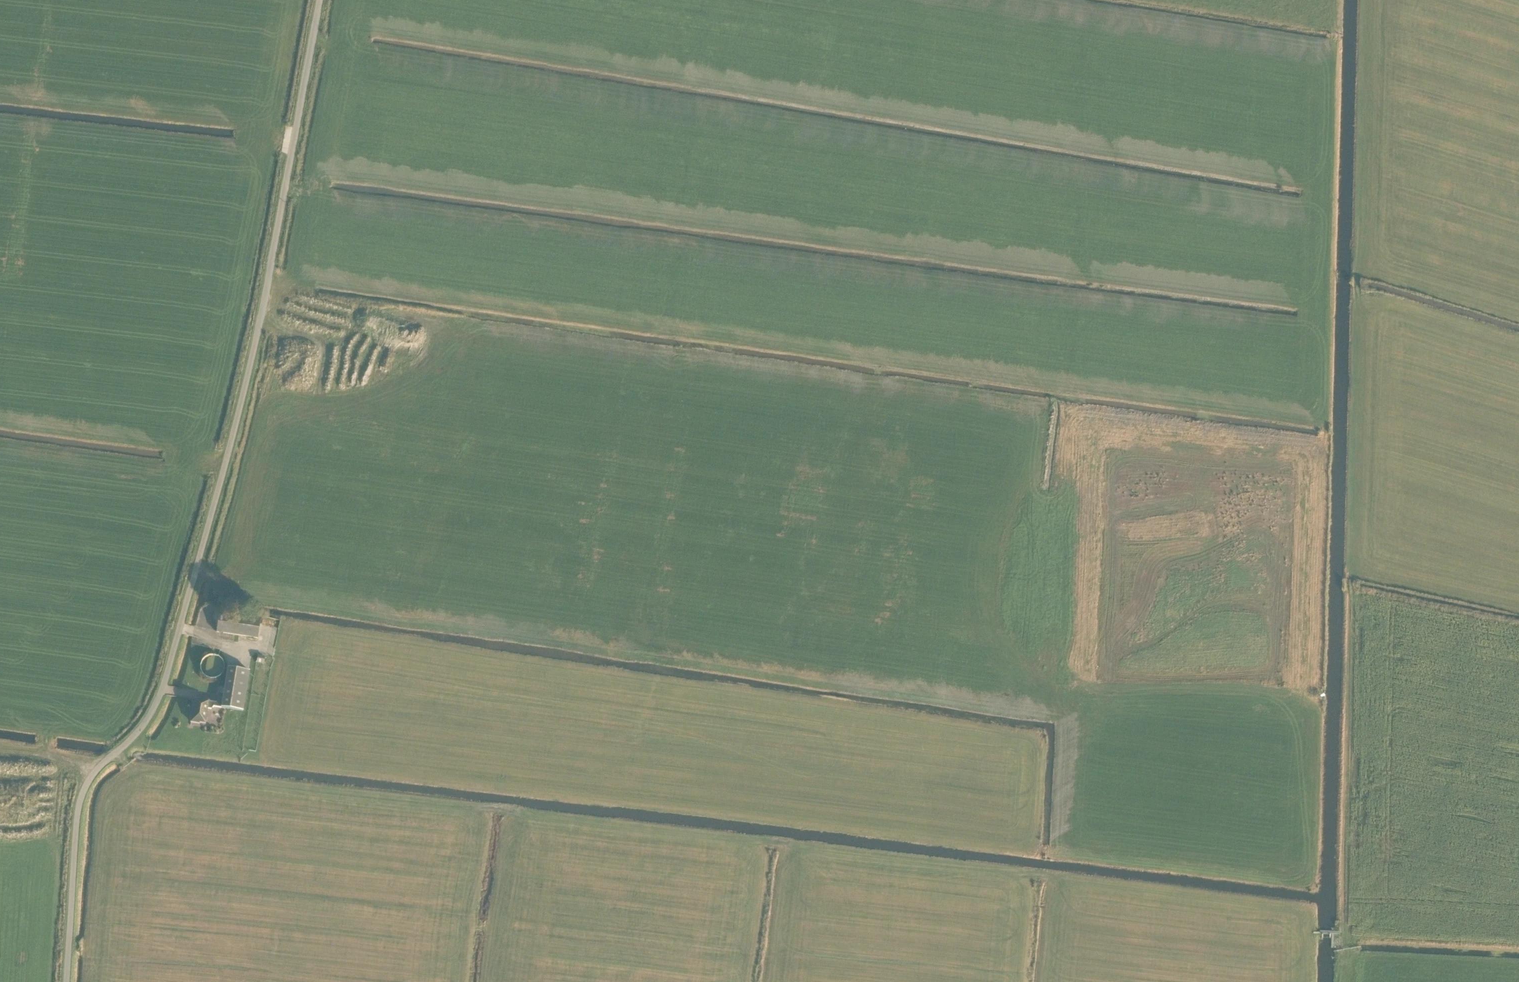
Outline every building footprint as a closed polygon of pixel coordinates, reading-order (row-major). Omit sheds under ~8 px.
[(260,619),(219,613),(216,632),(257,639),(260,619)] [(265,657),(258,656),(257,662),(264,664),(265,657)] [(247,672),(227,669),(221,705),(194,701),(191,715),(190,715),(189,724),(198,725),(198,724),(203,725),(206,710),(209,711),(212,708),(241,712),(247,672)]
